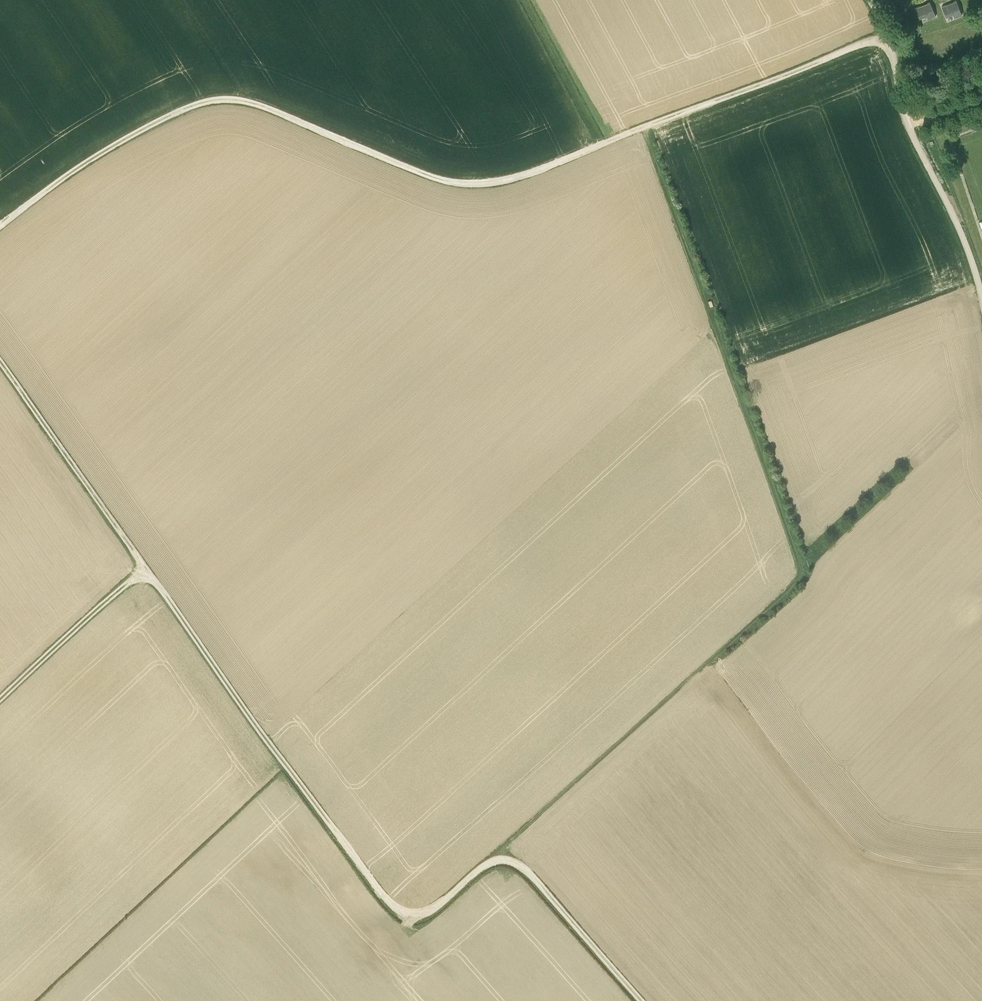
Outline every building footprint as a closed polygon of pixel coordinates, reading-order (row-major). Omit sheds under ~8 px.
[(956,0),(942,6),(946,17),(953,14),(955,18),(962,15),(956,0)] [(930,2),(915,8),(920,18),(927,15),(928,19),(936,16),(930,2)] [(959,603),(966,619),(976,615),(969,599),(959,603)]
